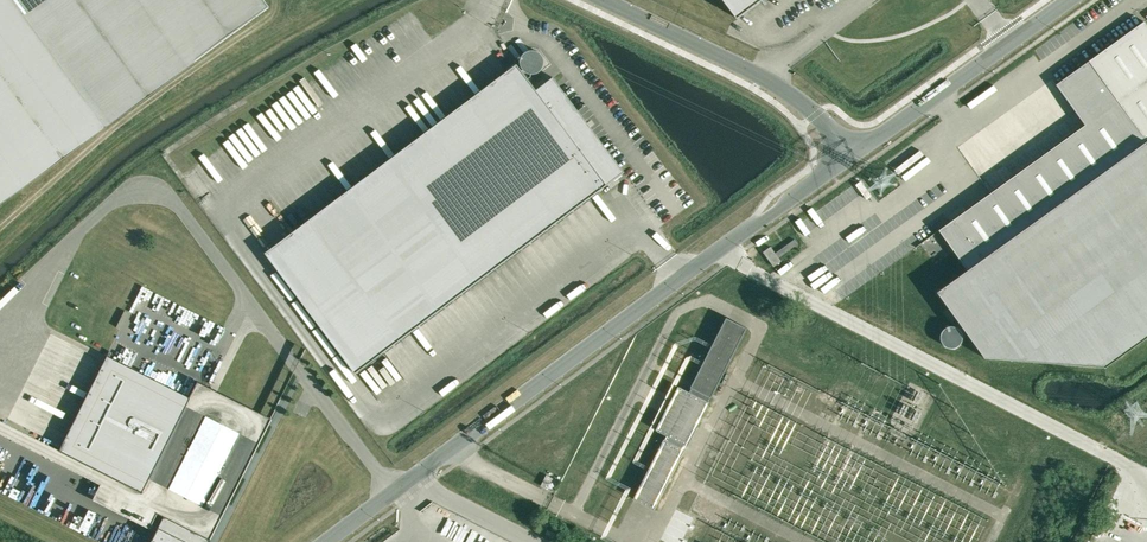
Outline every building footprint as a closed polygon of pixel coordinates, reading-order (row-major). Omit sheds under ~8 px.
[(104,128),(268,8),(263,0),(0,0),(0,203),(104,128)] [(735,23),(765,0),(717,0),(735,23)] [(1144,22),(1089,62),(1056,86),(1085,126),(939,230),(968,271),(938,292),(985,359),(1105,369),(1146,339),(1146,25),(1144,22)] [(552,84),(556,81),(554,78),(537,90),(517,65),(295,232),(385,352),(606,186),(625,172),(622,169),(618,172),(552,84)] [(794,239),(775,253),(772,248),(766,252),(776,266),(781,261),(779,258),(798,244),(794,239)] [(696,427),(698,428),(702,422),(700,421),(709,402),(711,398),(747,328),(746,328),(744,332),(726,323),(728,318),(727,318),(691,388),(692,388),(690,392),(680,387),(657,431),(667,436),(668,436),(666,440),(665,439),(634,499),(635,500),(636,497),(655,507),(654,510),(685,450),(684,449),(686,446),(687,446),(696,427)] [(162,517),(149,541),(208,541),(270,419),(196,381),(188,397),(106,356),(105,356),(58,450),(58,451),(93,468),(87,479),(162,517)] [(547,489),(553,478),(547,475),(541,486),(547,489)] [(710,504),(704,516),(713,520),(719,509),(710,504)]
